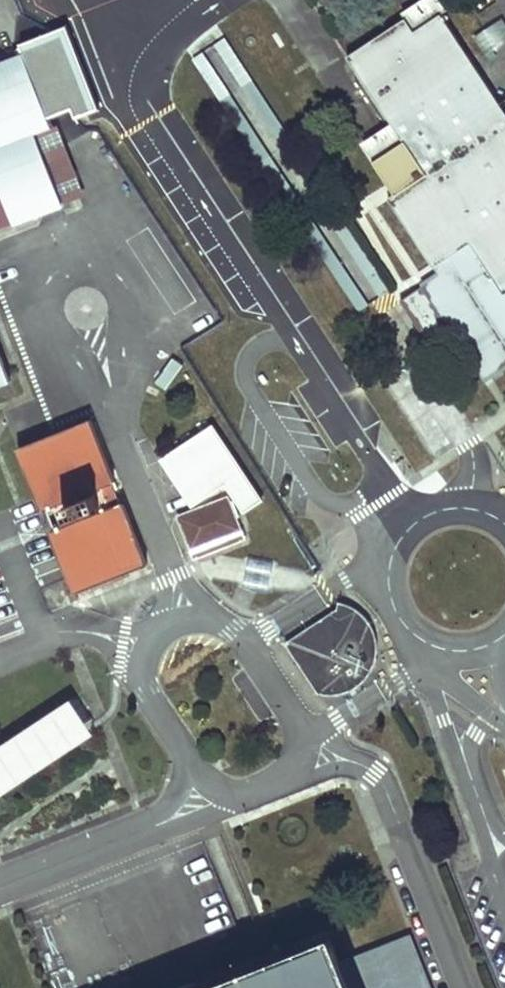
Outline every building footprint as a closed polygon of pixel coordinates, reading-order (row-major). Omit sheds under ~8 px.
[(416,32),(442,15),(447,11),(440,0),(424,0),(403,13),(407,18),(416,32)] [(442,15),(416,32),(407,18),(348,57),(392,124),(404,143),(375,163),(395,195),(389,198),(435,268),(452,257),(457,265),(429,283),(491,376),(504,367),(504,110),(442,15)] [(504,43),(504,23),(502,18),(473,35),(485,55),(504,43)] [(271,153),(292,139),(218,32),(198,47),(271,153)] [(26,55),(0,65),(0,146),(36,133),(53,127),(26,55)] [(392,124),(362,143),(375,163),(404,143),(392,124)] [(0,146),(0,184),(15,224),(64,206),(36,133),(0,146)] [(15,224),(0,184),(0,229),(15,224)] [(457,265),(452,257),(435,268),(424,275),(429,283),(457,265)] [(12,382),(0,350),(0,386),(12,382)] [(38,496),(76,594),(149,565),(125,503),(121,505),(113,482),(116,481),(91,419),(19,448),(38,496)] [(210,422),(160,456),(193,505),(226,483),(246,512),(263,500),(210,422)] [(239,520),(230,498),(183,517),(191,538),(198,535),(201,543),(233,531),(230,523),(239,520)] [(278,584),(278,562),(255,562),(256,585),(278,584)] [(338,601),(287,633),(325,694),(337,694),(351,690),(365,680),(366,678),(374,667),(378,652),(375,633),(368,619),(356,608),(338,601)] [(111,725),(82,689),(0,744),(0,799),(111,725)] [(410,936),(342,963),(332,937),(256,967),(203,987),(431,987),(410,936)]
